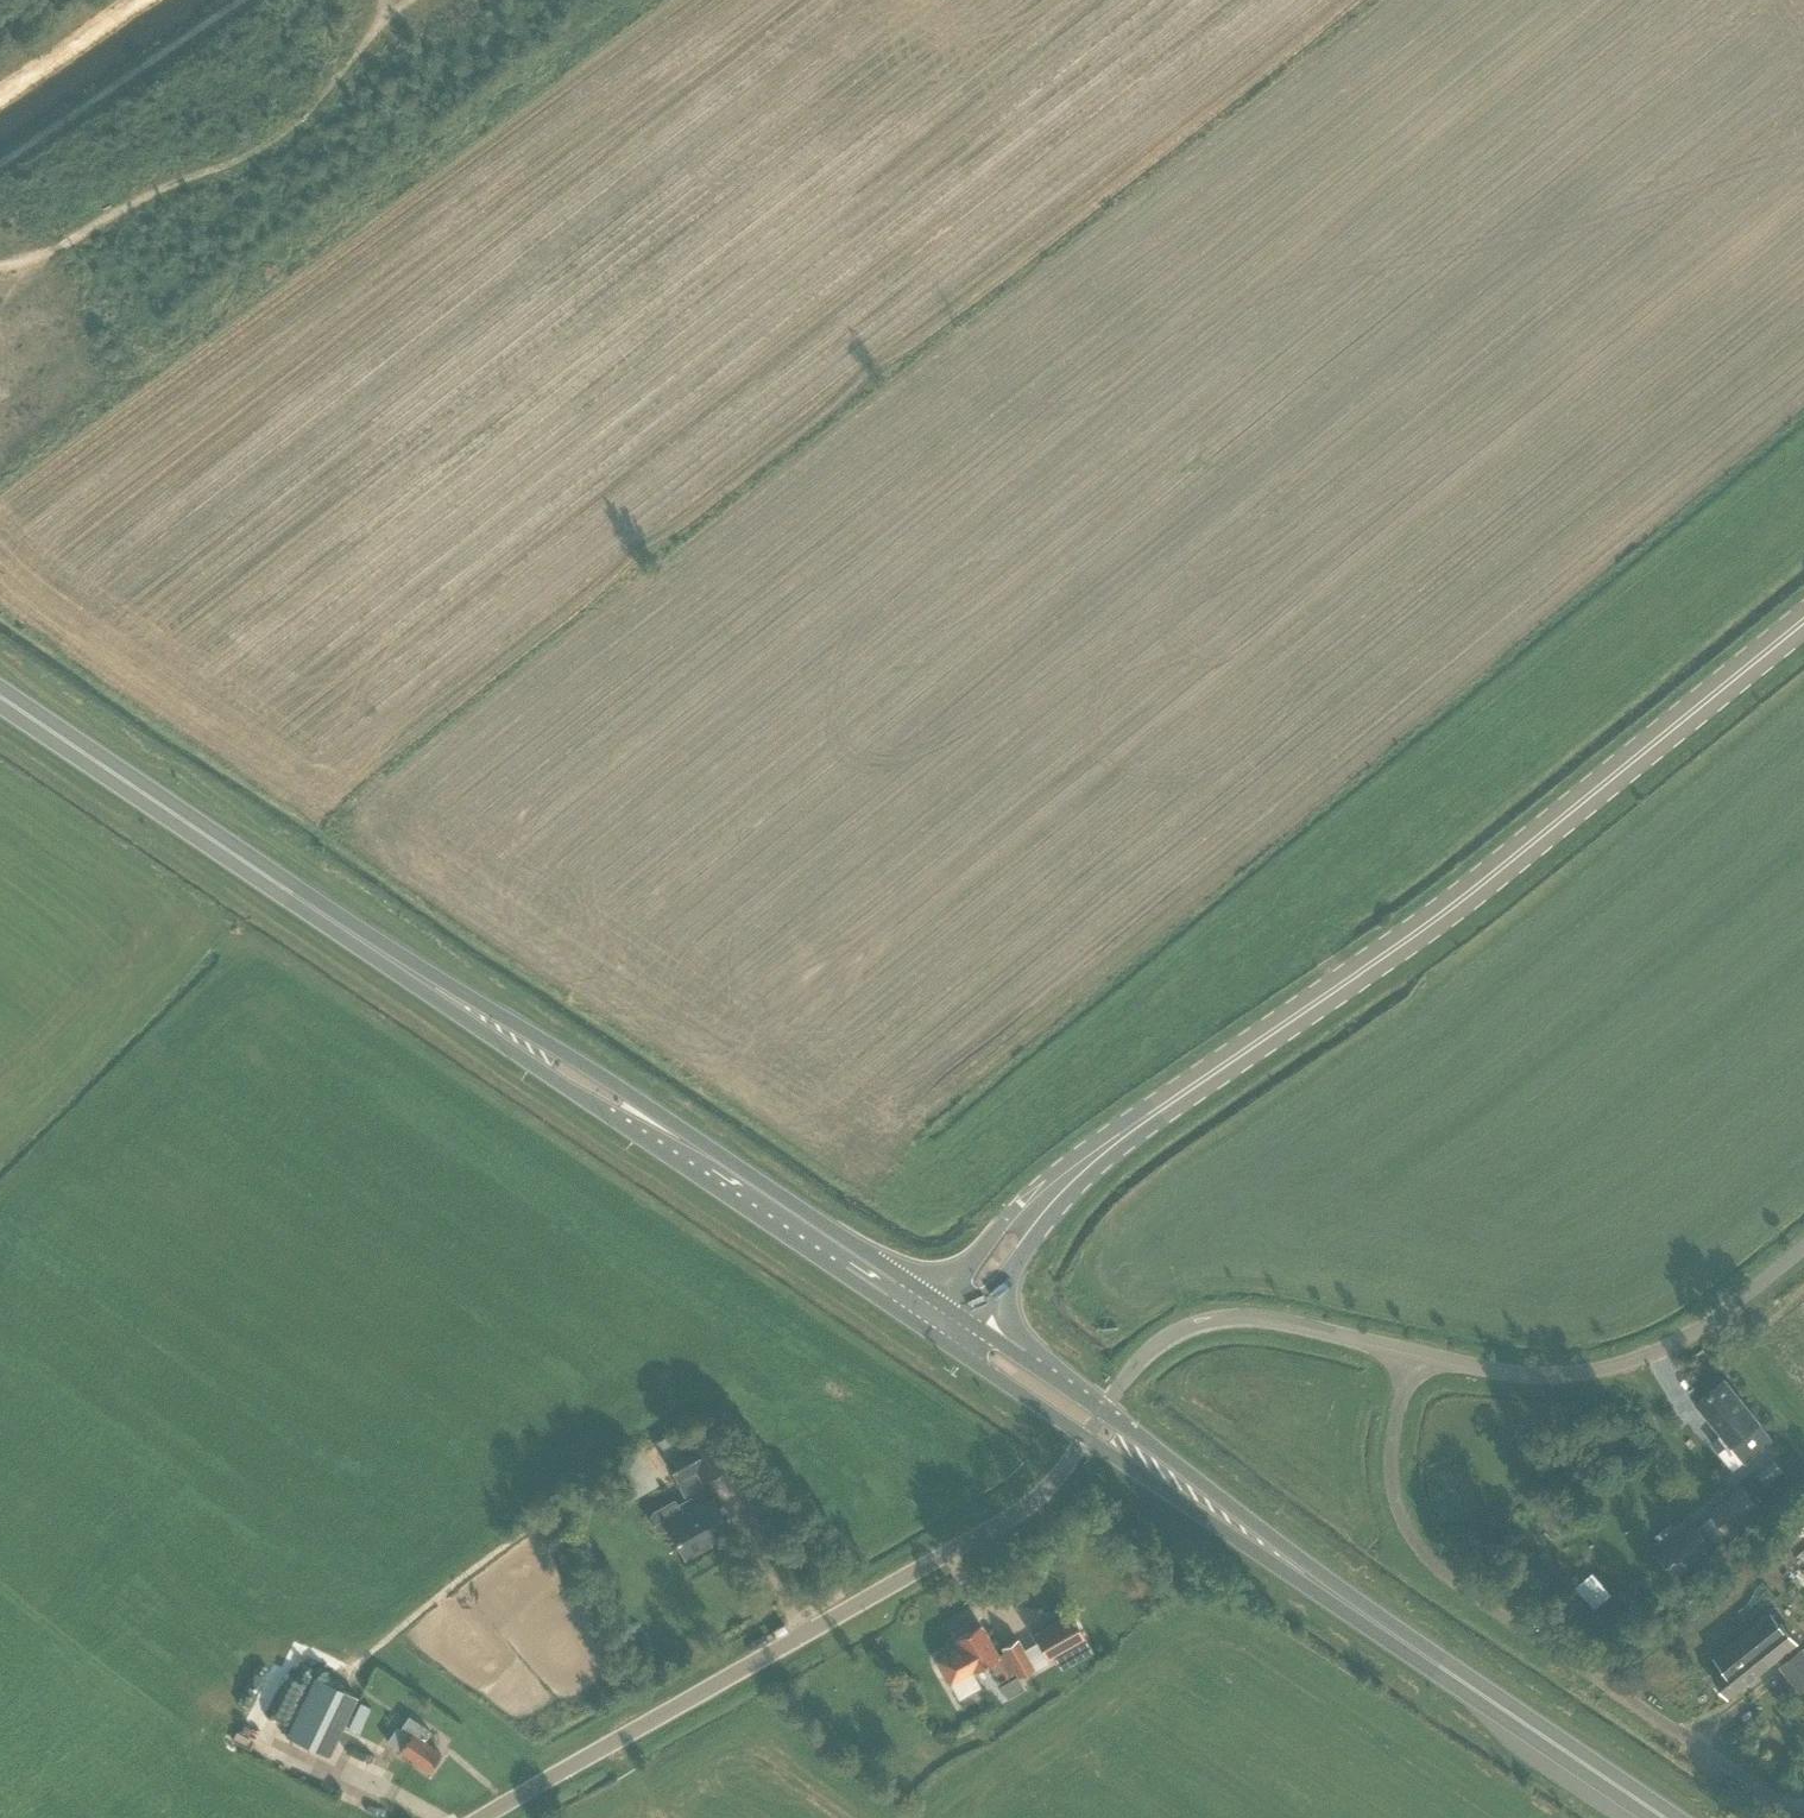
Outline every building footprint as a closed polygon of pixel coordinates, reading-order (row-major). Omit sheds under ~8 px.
[(1706,1394),(1695,1402),(1705,1415),(1721,1434),(1712,1441),(1734,1469),(1743,1461),(1746,1464),(1775,1440),(1725,1378),(1706,1394)] [(710,1435),(667,1459),(679,1480),(697,1470),(703,1480),(727,1467),(710,1435)] [(1550,1443),(1537,1454),(1545,1463),(1558,1452),(1550,1443)] [(1711,1513),(1732,1538),(1764,1513),(1743,1488),(1711,1513)] [(697,1507),(692,1498),(680,1504),(686,1513),(683,1515),(675,1500),(654,1511),(651,1516),(651,1522),(654,1527),(659,1529),(664,1530),(669,1527),(686,1558),(710,1544),(709,1542),(730,1530),(713,1498),(697,1507)] [(1085,1538),(1096,1552),(1106,1544),(1095,1530),(1085,1538)] [(1693,1557),(1680,1541),(1660,1557),(1676,1576),(1696,1560),(1693,1557)] [(1035,1636),(1049,1660),(1084,1640),(1071,1616),(1035,1636)] [(960,1647),(938,1660),(951,1683),(951,1682),(955,1689),(959,1691),(964,1691),(972,1687),(975,1682),(975,1678),(971,1671),(973,1671),(973,1672),(989,1663),(999,1681),(1017,1671),(1019,1676),(1034,1667),(1018,1640),(1004,1648),(1006,1652),(999,1655),(981,1624),(955,1639),(960,1647)] [(1770,1663),(1774,1660),(1785,1650),(1771,1633),(1760,1642),(1759,1642),(1756,1645),(1755,1645),(1746,1633),(1716,1657),(1725,1669),(1714,1678),(1730,1697),(1771,1664),(1770,1663)] [(1803,1649),(1781,1666),(1803,1692),(1803,1691),(1803,1650),(1803,1649)] [(358,1697),(316,1676),(287,1736),(329,1756),(358,1697)] [(1018,1677),(1001,1686),(1006,1695),(1023,1687),(1018,1677)] [(431,1731),(421,1724),(409,1716),(400,1729),(397,1727),(388,1741),(430,1771),(442,1754),(424,1741),(431,1731)]
